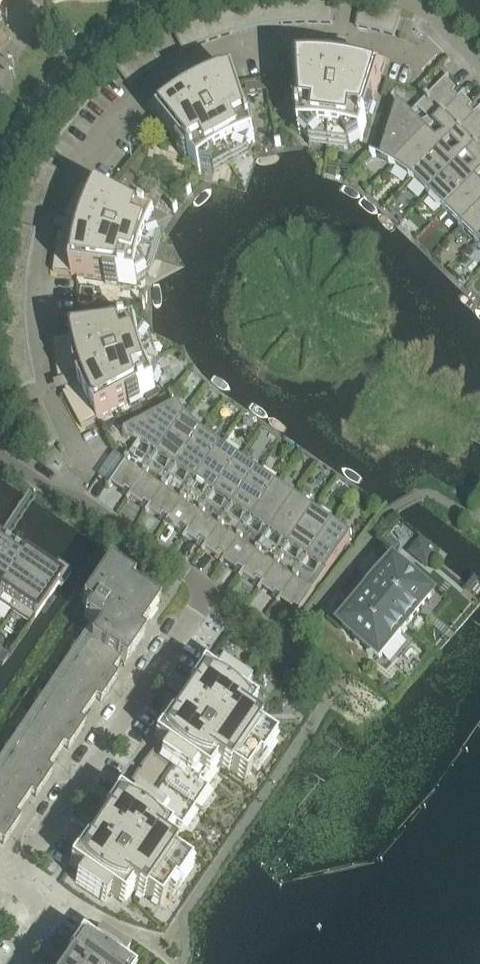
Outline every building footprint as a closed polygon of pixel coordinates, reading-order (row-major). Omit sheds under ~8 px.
[(11,1),(12,2),(14,0),(0,0),(0,12),(11,1)] [(333,26),(336,1),(323,0),(322,0),(320,25),(333,26)] [(370,31),(376,7),(370,6),(362,4),(357,29),(370,31)] [(378,7),(376,7),(370,31),(382,34),(389,10),(378,7)] [(389,10),(382,34),(395,38),(403,14),(389,10)] [(335,52),(335,49),(295,51),(298,104),(294,104),(295,117),(299,117),(300,135),(302,135),(311,144),(320,135),(331,136),(342,137),(349,149),(360,142),(362,143),(368,126),(371,127),(375,114),(372,113),(387,62),(350,51),(349,54),(347,54),(347,51),(337,50),(337,52),(335,52)] [(246,114),(230,67),(229,64),(192,76),(192,79),(191,80),(190,78),(182,83),(183,85),(181,85),(179,83),(148,108),(181,149),(179,151),(187,162),(189,160),(200,173),(202,172),(214,174),(217,161),(226,155),(236,150),(249,155),(254,143),(255,143),(250,126),(253,125),(249,113),(246,114)] [(393,167),(465,94),(465,93),(459,99),(454,95),(457,92),(447,82),(450,78),(449,78),(411,116),(398,104),(392,123),(389,122),(384,136),(388,137),(381,160),(387,164),(393,167)] [(265,84),(267,92),(276,90),(275,82),(265,84)] [(257,94),(267,92),(265,84),(256,86),(257,94)] [(386,84),(382,97),(387,99),(392,86),(386,84)] [(479,112),(479,111),(475,115),(471,111),(473,108),(463,98),(466,94),(465,94),(393,167),(397,170),(405,175),(412,180),(479,112)] [(479,144),(479,114),(479,113),(479,112),(412,180),(419,186),(422,189),(429,196),(479,144)] [(479,176),(479,144),(429,196),(445,212),(479,176)] [(133,167),(140,172),(147,163),(141,157),(133,167)] [(132,183),(140,172),(133,167),(124,178),(132,183)] [(479,209),(479,176),(445,212),(461,228),(479,209)] [(63,234),(60,234),(55,273),(107,280),(107,284),(120,286),(120,283),(137,285),(137,284),(148,276),(141,265),(144,255),(148,244),(160,239),(156,227),(157,225),(142,217),(143,214),(132,208),(130,211),(83,186),(65,221),(68,222),(67,224),(65,223),(62,232),(64,233),(63,234)] [(479,242),(479,209),(461,228),(478,244),(479,242)] [(89,322),(89,312),(81,312),(81,322),(89,322)] [(67,393),(64,395),(82,430),(129,405),(131,408),(143,402),(141,399),(145,397),(156,391),(155,389),(160,377),(148,372),(144,361),(141,351),(148,340),(137,332),(137,330),(120,332),(119,328),(107,330),(107,334),(54,340),(60,379),(63,379),(63,381),(61,382),(64,391),(66,391),(67,393)] [(156,391),(145,397),(148,403),(160,397),(156,391)] [(128,501),(186,416),(182,411),(177,405),(156,417),(154,413),(142,420),(144,423),(133,429),(125,433),(140,443),(109,487),(110,488),(112,485),(124,493),(126,489),(132,493),(127,500),(128,501)] [(147,514),(203,433),(199,430),(196,426),(189,420),(186,416),(128,501),(131,498),(143,506),(145,503),(151,507),(146,513),(147,514)] [(130,425),(123,428),(125,433),(133,429),(130,425)] [(165,527),(221,446),(213,441),(206,436),(203,433),(147,514),(150,511),(162,519),(164,516),(169,520),(165,526),(165,527)] [(184,540),(240,459),(221,446),(165,527),(166,527),(168,524),(180,532),(182,529),(188,533),(183,539),(184,540)] [(203,553),(259,472),(240,459),(184,540),(185,540),(187,537),(199,545),(201,542),(207,546),(202,552),(203,553)] [(221,566),(277,485),(259,472),(203,553),(206,550),(218,558),(220,555),(225,559),(221,565),(221,566)] [(240,579),(296,498),(277,485),(221,566),(222,566),(224,563),(236,571),(239,568),(244,572),(239,578),(240,579)] [(259,592),(315,511),(296,498),(240,579),(241,579),(243,576),(255,584),(257,581),(263,585),(258,591),(259,592)] [(278,605),(333,524),(315,511),(259,592),(262,589),(274,597),(276,594),(282,598),(277,604),(278,605)] [(333,524),(278,605),(281,602),(293,610),(295,607),(300,611),(296,617),(297,618),(352,539),(353,538),(333,524)] [(72,571),(59,563),(62,558),(44,546),(41,551),(27,542),(24,547),(5,534),(0,531),(0,612),(32,632),(44,613),(72,571)] [(388,537),(384,542),(396,553),(400,548),(388,537)] [(418,540),(407,555),(426,571),(438,556),(418,540)] [(120,662),(123,659),(159,606),(119,579),(123,574),(108,565),(82,604),(89,609),(83,618),(99,629),(92,639),(87,635),(84,638),(120,662)] [(369,597),(406,629),(432,598),(394,567),(369,597)] [(380,660),(406,629),(369,597),(343,628),(380,660)] [(104,686),(120,662),(84,638),(82,642),(88,646),(76,663),(71,659),(67,663),(104,686)] [(2,666),(9,656),(2,651),(0,655),(0,664),(2,666)] [(88,710),(104,686),(67,663),(66,666),(71,670),(60,687),(55,683),(52,687),(88,710)] [(84,844),(69,866),(81,875),(75,883),(104,903),(110,894),(123,903),(131,890),(143,899),(145,896),(160,906),(167,896),(173,886),(176,888),(179,884),(191,866),(173,854),(175,851),(163,843),(171,832),(176,824),(181,828),(208,788),(203,784),(207,777),(216,765),(228,774),(230,771),(244,781),(251,770),(258,761),(261,763),(263,759),(276,741),(258,729),(260,726),(248,718),(256,706),(244,698),(249,689),(220,669),(214,678),(202,670),(187,691),(191,694),(172,722),(168,719),(154,741),(160,745),(151,754),(143,765),(135,776),(129,787),(124,799),(117,795),(103,816),(106,819),(87,847),(84,844)] [(72,733),(88,710),(52,687),(49,690),(55,694),(44,710),(38,706),(36,710),(72,733)] [(56,757),(72,733),(36,710),(33,714),(39,718),(28,734),(22,730),(19,734),(56,757)] [(6,754),(3,759),(39,782),(43,784),(44,785),(47,782),(52,773),(53,772),(52,772),(48,769),(56,757),(19,734),(17,738),(23,742),(12,758),(6,754)] [(24,805),(31,794),(35,797),(36,798),(37,797),(42,788),(44,785),(43,784),(39,782),(3,759),(1,762),(7,766),(0,776),(0,790),(24,805)] [(7,829),(11,832),(12,833),(14,829),(20,821),(21,820),(20,819),(16,817),(24,805),(0,790),(0,824),(7,829)] [(3,845),(4,845),(4,844),(10,836),(12,833),(11,832),(7,829),(0,824),(0,843),(3,845)] [(128,957),(99,938),(93,946),(81,938),(66,960),(70,962),(68,963),(123,963),(128,957)]
